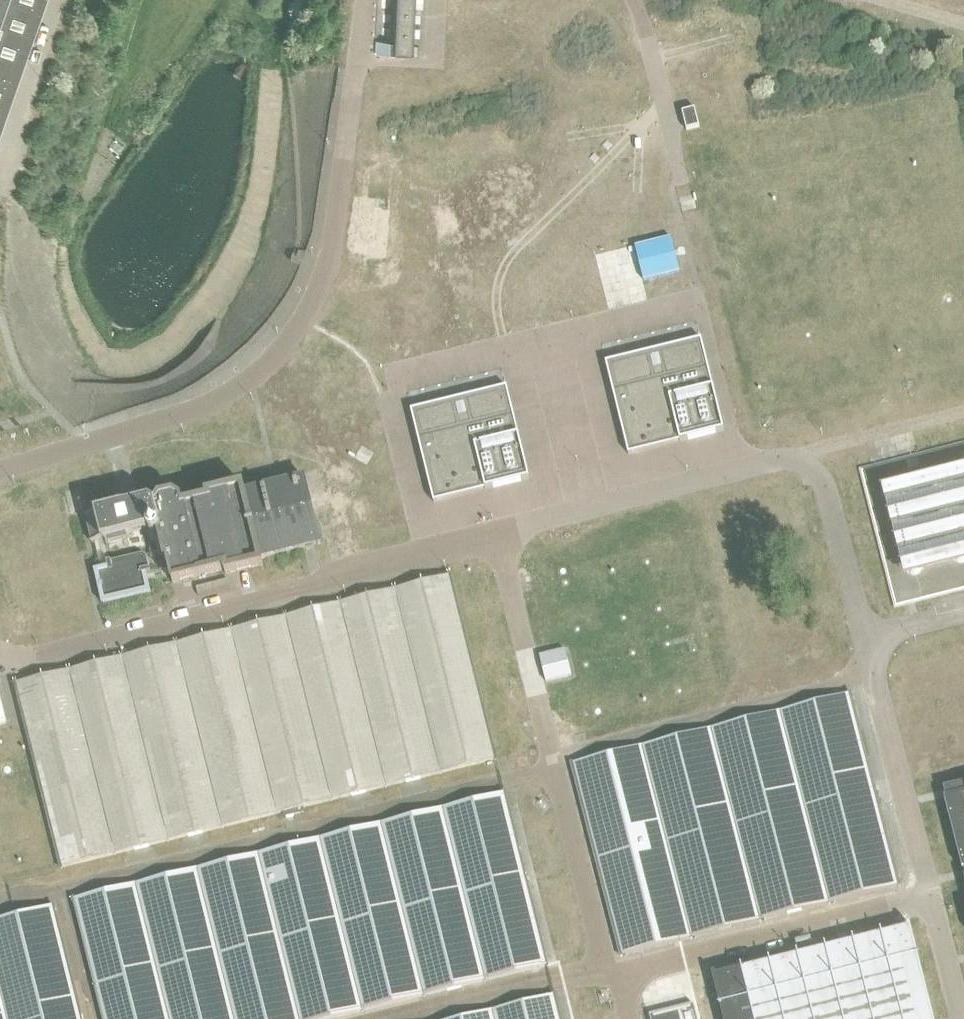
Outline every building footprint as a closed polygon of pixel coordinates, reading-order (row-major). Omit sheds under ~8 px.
[(41,0),(0,0),(0,117),(41,0)] [(412,0),(393,0),(391,42),(375,41),(375,54),(414,56),(415,45),(409,44),(412,0)] [(700,128),(695,109),(682,113),(686,131),(700,128)] [(673,238),(635,247),(643,281),(681,272),(673,238)] [(713,386),(708,388),(701,359),(706,357),(701,338),(637,355),(637,357),(610,363),(610,361),(606,362),(610,381),(613,381),(622,414),(619,415),(629,454),(633,453),(632,448),(679,436),(680,441),(724,430),(713,386)] [(530,479),(519,435),(513,437),(509,420),(506,407),(511,406),(507,387),(447,402),(447,404),(442,405),(416,412),(415,410),(411,411),(434,503),(438,502),(437,496),(442,495),(484,484),(486,490),(530,479)] [(862,471),(896,606),(963,589),(963,445),(862,471)] [(173,583),(225,570),(226,575),(263,566),(261,559),(320,544),(304,478),(250,492),(249,487),(244,488),(243,486),(206,495),(207,499),(183,505),(181,500),(182,500),(181,499),(180,499),(174,495),(173,495),(160,498),(159,499),(155,505),(151,503),(151,502),(149,501),(146,501),(146,502),(137,504),(123,507),(121,507),(110,509),(109,505),(108,505),(108,506),(99,508),(97,508),(98,513),(96,514),(88,516),(85,517),(86,518),(87,521),(92,539),(91,539),(92,542),(91,542),(92,544),(95,543),(101,569),(94,570),(102,603),(103,603),(103,604),(151,593),(148,581),(171,576),(173,583)] [(375,594),(89,666),(14,684),(60,869),(284,813),(285,817),(304,812),(303,808),(497,760),(451,575),(375,594)] [(565,651),(540,657),(546,683),(571,676),(565,651)] [(900,885),(874,785),(851,694),(571,764),(620,956),(788,914),(900,885)] [(944,789),(946,798),(944,798),(962,870),(963,870),(963,784),(944,789)] [(73,900),(103,1018),(334,1018),(548,966),(525,875),(505,793),(73,900)] [(0,919),(0,1018),(82,1018),(54,906),(0,919)] [(909,925),(907,925),(907,928),(716,976),(715,973),(712,974),(723,1018),(934,1018),(910,924),(909,925)] [(458,1018),(561,1018),(555,995),(458,1018)] [(650,1016),(650,1018),(697,1018),(694,1005),(650,1016)]
